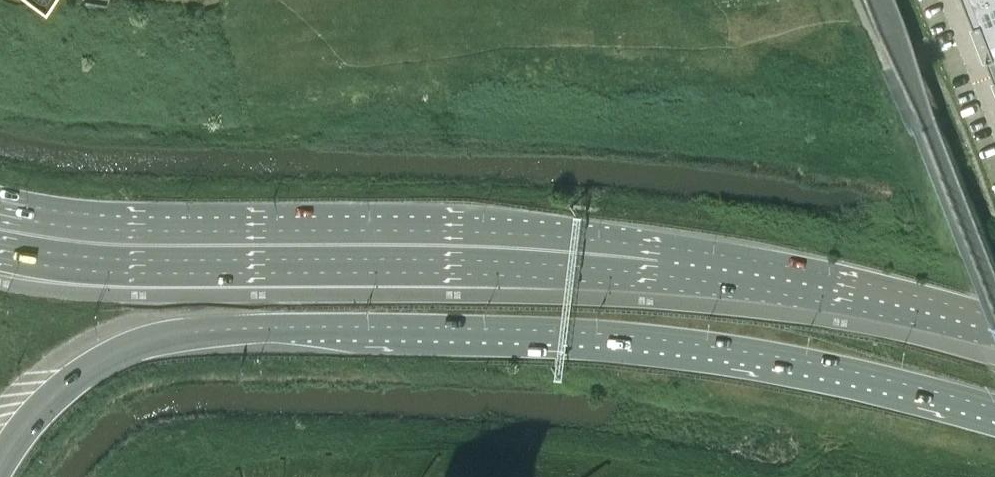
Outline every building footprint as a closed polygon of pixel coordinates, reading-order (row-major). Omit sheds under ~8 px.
[(975,20),(980,18),(986,35),(992,52),(988,53),(987,51),(986,52),(994,75),(994,0),(965,0),(974,23),(976,22),(975,21),(975,20)]
